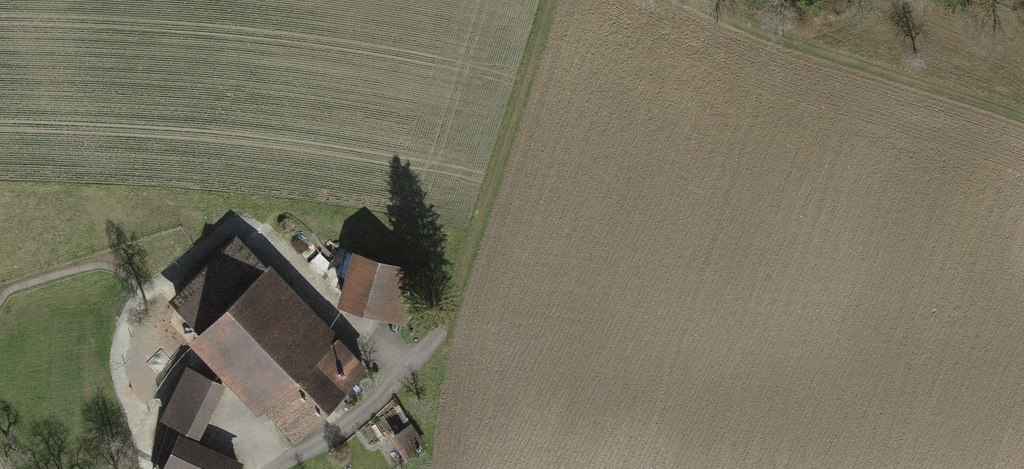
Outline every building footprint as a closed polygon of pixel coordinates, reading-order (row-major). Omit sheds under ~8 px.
[(174,300),(301,435),(366,375),(238,240),(174,300)] [(353,255),(341,306),(407,323),(420,271),(353,255)] [(188,368),(163,419),(197,436),(223,386),(188,368)] [(425,446),(412,426),(394,438),(407,457),(425,446)] [(181,435),(164,468),(243,468),(245,466),(181,435)]
